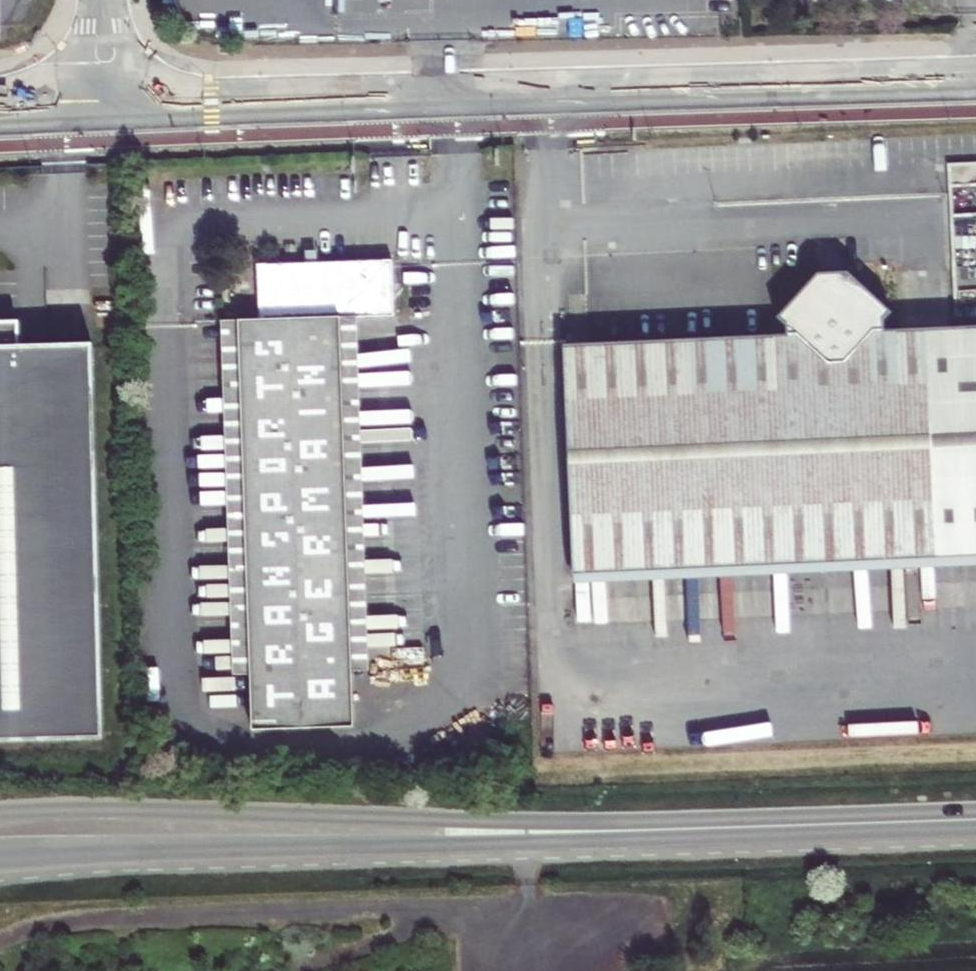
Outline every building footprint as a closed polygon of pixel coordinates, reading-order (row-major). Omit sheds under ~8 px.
[(372,263),(250,271),(250,324),(204,327),(215,678),(237,677),(239,730),(338,729),(335,676),(356,672),(346,321),(375,322),(372,263)] [(559,584),(975,565),(975,340),(868,346),(867,337),(876,327),(833,285),(804,285),(765,330),(776,338),(776,349),(552,359),(559,584)] [(97,730),(87,330),(18,332),(17,311),(0,311),(0,733),(97,730)]
